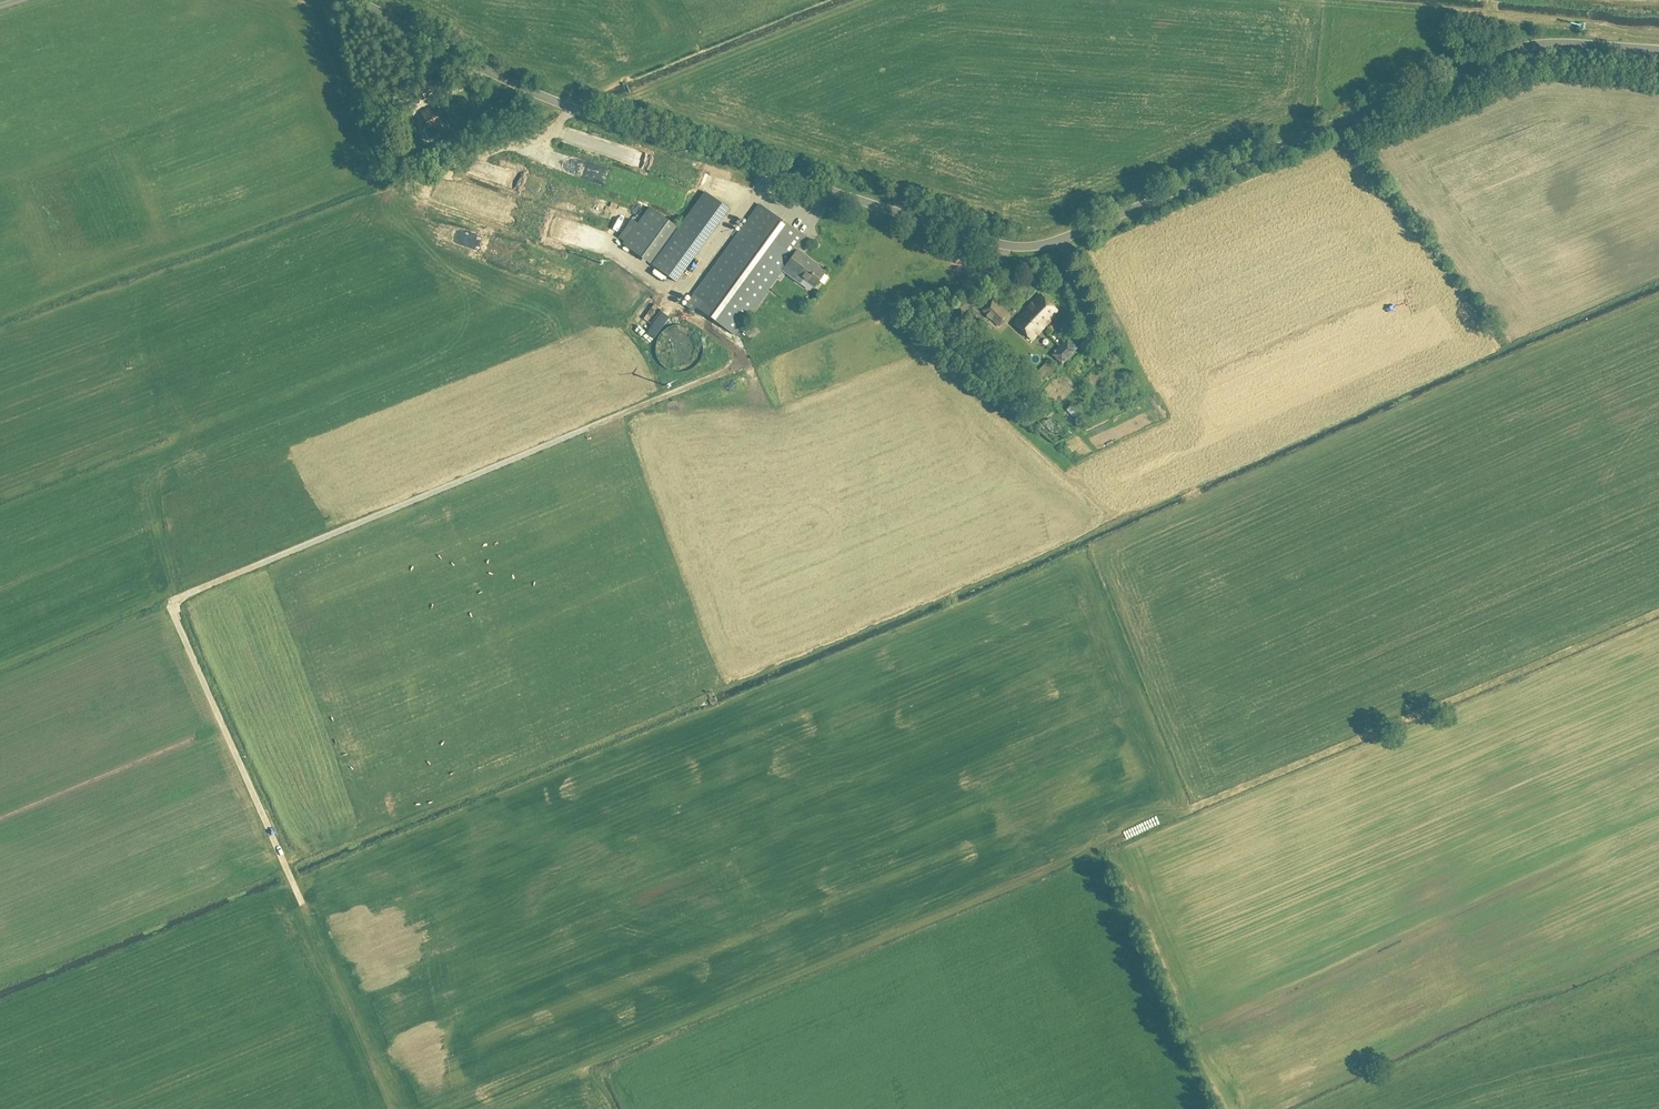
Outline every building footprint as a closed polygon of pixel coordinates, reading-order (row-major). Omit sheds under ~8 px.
[(1469,36),(1468,45),(1483,46),(1484,37),(1469,36)] [(421,111),(428,127),(423,129),(428,140),(439,135),(438,133),(448,128),(437,104),(421,111)] [(375,119),(378,127),(385,124),(382,117),(375,119)] [(561,140),(576,145),(579,132),(565,128),(561,140)] [(729,209),(706,193),(653,265),(677,282),(729,209)] [(746,221),(693,295),(686,305),(693,311),(696,307),(735,335),(782,269),(792,256),(806,237),(759,203),(746,221)] [(650,207),(623,243),(650,262),(676,226),(650,207)] [(619,237),(624,241),(637,223),(632,219),(619,237)] [(803,264),(792,256),(782,269),(801,282),(804,277),(816,285),(826,270),(816,263),(817,262),(808,256),(803,264)] [(648,275),(643,280),(654,290),(659,285),(648,275)] [(1041,294),(1027,308),(1014,322),(1032,339),(1059,311),(1041,294)] [(1000,325),(1010,314),(993,298),(982,310),(1000,325)] [(662,312),(645,335),(653,341),(670,318),(662,312)] [(748,322),(741,328),(748,336),(755,330),(748,322)] [(662,331),(655,363),(682,369),(683,364),(696,367),(699,351),(690,349),(694,331),(677,327),(676,334),(662,331)] [(1063,364),(1079,347),(1068,337),(1052,354),(1063,364)] [(1080,346),(1086,351),(1090,345),(1085,341),(1080,346)] [(1045,379),(1055,369),(1047,361),(1037,371),(1045,379)] [(1066,409),(1077,420),(1083,414),(1072,404),(1066,409)] [(1051,436),(1058,430),(1049,420),(1042,426),(1051,436)]
